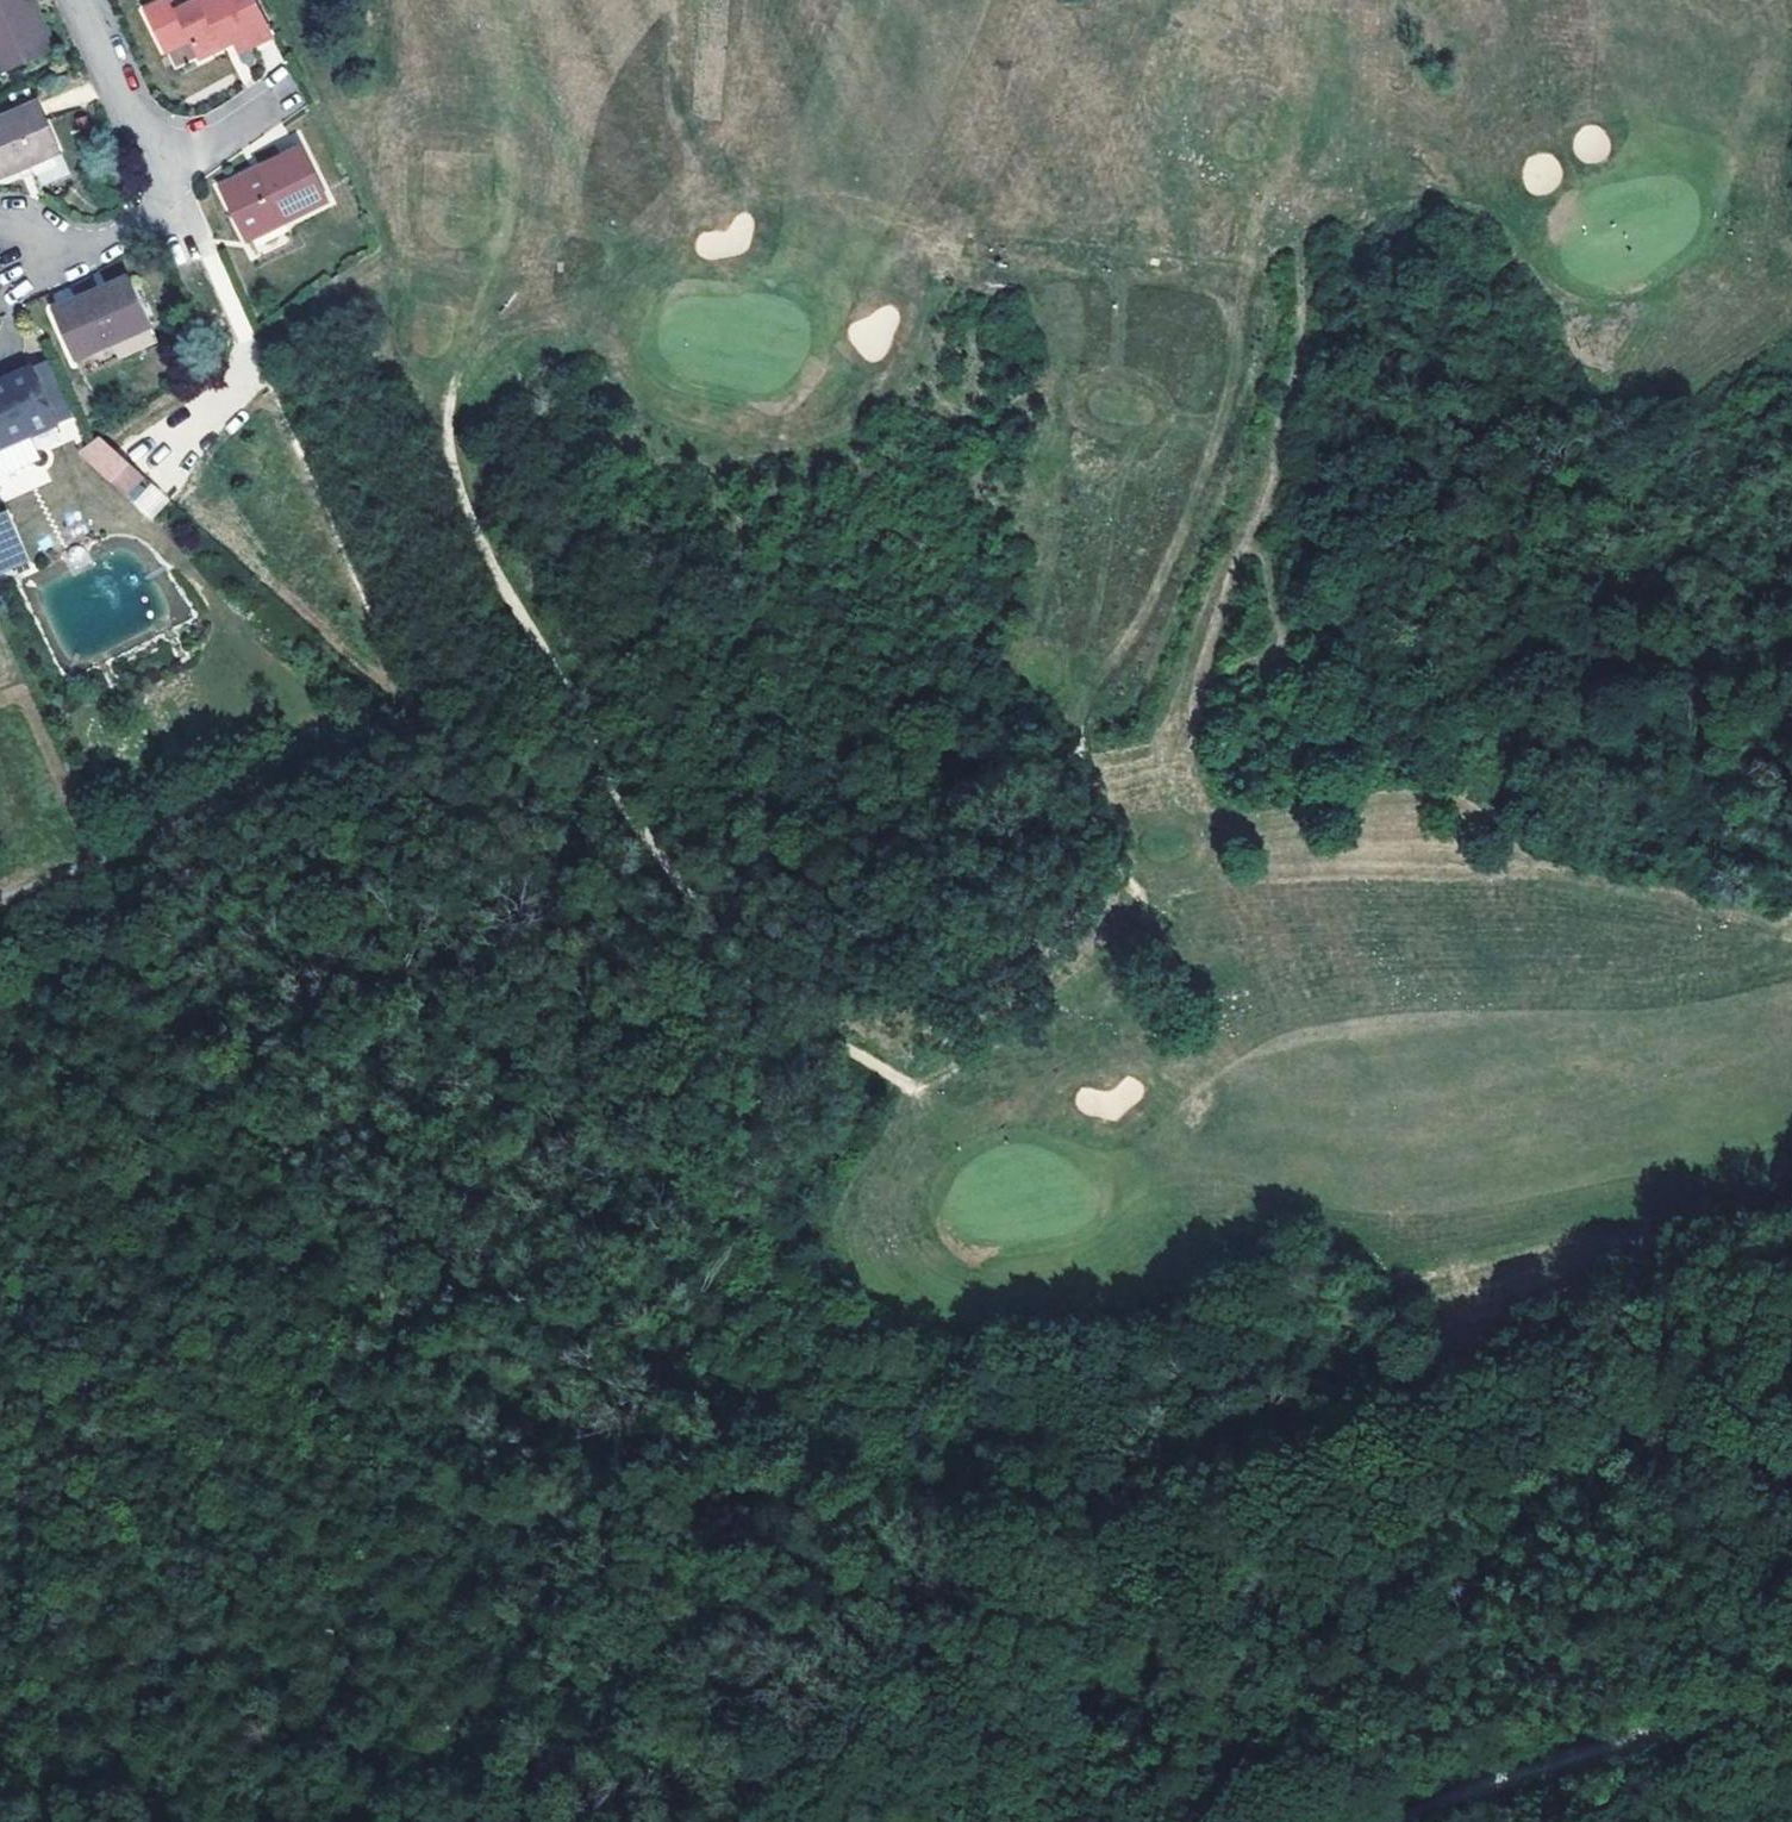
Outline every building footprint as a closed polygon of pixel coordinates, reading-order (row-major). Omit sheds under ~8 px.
[(1,69),(50,46),(29,0),(0,0),(0,67),(1,69)] [(141,9),(160,51),(186,39),(195,58),(232,41),(237,51),(270,36),(253,0),(194,0),(173,10),(168,0),(161,0),(141,9)] [(0,118),(0,178),(59,152),(37,102),(0,118)] [(297,149),(218,187),(244,240),(323,201),(297,149)] [(127,275),(89,293),(93,300),(131,283),(127,275)] [(89,293),(51,310),(73,357),(149,323),(131,283),(93,300),(89,293)] [(117,356),(156,344),(153,332),(114,344),(117,356)] [(45,361),(28,368),(31,374),(48,366),(45,361)] [(41,465),(28,435),(69,417),(48,366),(31,374),(28,368),(3,380),(6,385),(0,388),(0,482),(41,465)] [(142,473),(99,434),(88,446),(88,452),(128,488),(142,473)] [(0,512),(0,574),(29,561),(5,509),(0,512)]
